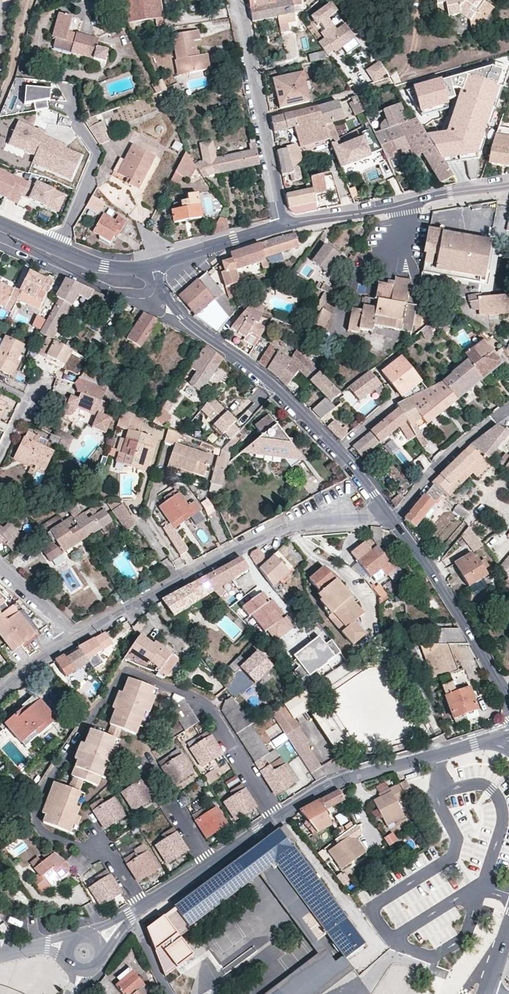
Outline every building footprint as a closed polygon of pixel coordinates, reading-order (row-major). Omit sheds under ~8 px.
[(144,22),(163,18),(161,0),(124,0),(128,24),(138,22),(144,22)] [(274,2),(282,0),(247,0),(251,20),(277,15),(274,2)] [(274,2),(277,15),(278,23),(295,19),(294,12),(293,4),(300,3),(300,0),(282,0),(274,2)] [(484,1),(482,0),(435,0),(438,12),(446,11),(448,17),(460,14),(470,21),(472,33),(477,32),(487,19),(477,12),(484,1)] [(494,8),(484,1),(477,12),(487,19),(494,8)] [(293,4),(294,12),(302,10),(300,3),(293,4)] [(335,52),(355,38),(345,24),(336,30),(328,18),(336,12),(331,4),(312,17),(318,26),(320,24),(325,30),(321,33),(325,39),(319,43),(327,55),(334,50),(335,52)] [(93,58),(98,37),(68,29),(70,16),(55,12),(50,37),(53,38),(55,39),(53,48),(66,51),(93,58)] [(128,24),(131,31),(139,29),(138,22),(128,24)] [(204,54),(197,56),(195,41),(201,40),(199,30),(173,35),(178,60),(176,60),(177,69),(188,67),(189,73),(207,70),(204,54)] [(325,60),(324,52),(310,55),(311,62),(325,60)] [(366,71),(373,82),(387,74),(379,62),(366,71)] [(495,63),(494,67),(503,70),(492,102),(490,102),(485,117),(487,118),(477,148),(478,154),(479,154),(508,68),(495,63)] [(425,135),(445,165),(466,162),(469,177),(471,181),(476,180),(480,169),(478,154),(477,148),(487,118),(485,117),(490,102),(492,102),(503,70),(494,67),(490,66),(466,73),(464,77),(459,75),(414,89),(421,114),(429,112),(428,108),(446,103),(445,100),(453,97),(453,96),(455,95),(458,96),(446,132),(425,135)] [(177,69),(179,75),(189,73),(188,67),(177,69)] [(309,100),(302,72),(277,77),(280,95),(276,96),(278,106),(309,100)] [(223,83),(228,92),(244,86),(242,75),(223,83)] [(277,77),(272,78),(276,96),(280,95),(277,77)] [(157,81),(151,84),(155,92),(161,89),(157,81)] [(46,101),(50,100),(51,90),(25,88),(24,105),(34,103),(35,111),(48,109),(46,101)] [(338,139),(331,122),(344,118),(336,99),(315,105),(328,138),(330,143),(338,139)] [(356,115),(363,112),(358,101),(353,102),(353,101),(350,102),(356,115)] [(447,106),(446,103),(428,108),(429,112),(447,106)] [(398,127),(409,123),(400,104),(383,111),(386,121),(385,121),(382,124),(380,128),(381,131),(374,133),(387,159),(394,156),(393,153),(400,150),(402,153),(409,150),(398,127)] [(299,143),(299,146),(328,138),(315,105),(293,111),(299,126),(294,126),(299,143)] [(270,117),(273,130),(293,126),(294,126),(299,126),(293,111),(270,117)] [(105,132),(107,131),(103,121),(99,123),(95,116),(83,120),(100,145),(109,141),(105,132)] [(398,127),(409,150),(413,159),(422,153),(440,184),(452,177),(445,165),(425,135),(415,119),(409,123),(398,127)] [(19,141),(15,148),(13,155),(32,163),(43,137),(46,131),(38,128),(38,130),(18,121),(11,137),(19,141)] [(501,126),(500,131),(496,130),(494,136),(508,137),(508,128),(501,126)] [(494,136),(490,149),(488,162),(500,163),(502,149),(508,150),(508,137),(494,136)] [(15,148),(19,141),(11,137),(8,145),(15,148)] [(43,137),(32,163),(71,179),(77,165),(70,162),(74,153),(65,150),(49,143),(50,140),(43,137)] [(348,142),(347,139),(339,142),(338,139),(330,143),(339,167),(370,156),(362,137),(348,142)] [(67,147),(50,140),(49,143),(65,150),(67,147)] [(180,150),(182,143),(173,141),(171,148),(180,150)] [(249,150),(215,158),(215,143),(202,142),(204,160),(202,160),(194,162),(196,166),(203,176),(212,174),(215,174),(259,164),(255,142),(248,143),(249,150)] [(287,145),(287,147),(292,167),(299,165),(301,165),(303,164),(299,146),(299,143),(287,145)] [(131,179),(128,183),(138,188),(155,157),(133,145),(125,160),(121,157),(114,170),(127,177),(131,179)] [(287,147),(277,150),(282,175),(290,173),(291,181),(302,178),(299,165),(292,167),(287,147)] [(508,162),(508,153),(508,150),(502,149),(500,163),(502,164),(506,164),(508,164),(508,163),(508,162)] [(194,162),(186,152),(170,183),(178,186),(183,176),(189,178),(196,166),(194,162)] [(70,162),(77,165),(81,156),(74,153),(70,162)] [(22,196),(27,184),(0,172),(0,193),(9,197),(8,199),(18,203),(22,196)] [(329,172),(322,173),(326,193),(336,191),(329,172)] [(313,196),(326,193),(322,173),(309,176),(312,189),(313,196)] [(58,212),(65,196),(37,183),(36,184),(28,181),(27,184),(22,196),(58,212)] [(313,196),(312,189),(298,192),(300,204),(314,201),(315,201),(313,196)] [(186,199),(178,200),(179,208),(169,209),(171,221),(198,217),(194,191),(185,193),(186,199)] [(300,204),(298,192),(286,195),(288,207),(300,204)] [(100,212),(105,203),(92,196),(87,205),(100,212)] [(300,204),(301,211),(316,208),(314,201),(300,204)] [(301,211),(300,204),(288,207),(294,212),(301,211)] [(108,246),(114,236),(117,231),(120,233),(126,221),(118,216),(115,221),(103,214),(93,232),(101,237),(99,240),(108,246)] [(224,230),(225,226),(226,220),(218,217),(210,234),(224,230)] [(483,284),(491,243),(441,234),(442,231),(428,228),(424,254),(426,254),(424,264),(432,266),(431,269),(479,278),(478,283),(483,284)] [(299,247),(295,234),(275,239),(260,244),(265,257),(299,247)] [(265,257),(260,244),(230,253),(232,259),(236,270),(262,262),(265,257)] [(327,273),(340,256),(325,244),(312,261),(327,273)] [(240,283),(236,270),(232,259),(221,262),(222,266),(224,272),(221,273),(226,288),(240,283)] [(479,278),(431,269),(432,266),(424,264),(423,272),(478,283),(479,278)] [(31,269),(29,271),(51,282),(52,280),(40,273),(31,269)] [(29,271),(20,290),(42,301),(51,282),(29,271)] [(236,310),(223,294),(220,290),(217,286),(206,273),(197,280),(215,300),(229,319),(236,310)] [(409,288),(411,280),(395,277),(393,285),(405,287),(409,288)] [(13,290),(14,287),(6,283),(0,280),(0,284),(13,290)] [(110,299),(66,280),(56,298),(58,299),(70,306),(77,294),(87,300),(88,297),(98,303),(106,307),(110,299)] [(229,319),(215,300),(197,280),(180,296),(195,315),(193,317),(217,334),(229,319)] [(333,290),(318,282),(316,287),(324,292),(330,294),(333,290)] [(412,331),(416,306),(407,304),(402,303),(405,287),(393,285),(378,282),(376,296),(375,300),(377,300),(376,308),(372,308),(363,306),(362,310),(352,308),(348,331),(359,333),(360,329),(373,331),(374,325),(411,333),(412,331)] [(244,295),(240,283),(226,288),(229,299),(244,295)] [(10,312),(16,299),(10,296),(13,290),(0,284),(0,307),(10,312)] [(10,296),(16,299),(20,290),(14,287),(13,290),(10,296)] [(320,312),(330,294),(324,292),(314,310),(320,312)] [(481,298),(481,294),(476,294),(467,296),(468,299),(469,302),(470,302),(470,307),(472,310),(478,309),(479,315),(508,312),(508,295),(481,298)] [(70,306),(58,299),(41,331),(39,333),(48,338),(52,340),(70,306)] [(262,314),(265,307),(252,302),(247,308),(262,314)] [(258,324),(262,314),(247,308),(231,329),(238,333),(238,334),(245,338),(249,332),(259,338),(266,328),(258,324)] [(320,335),(332,314),(322,309),(311,330),(320,335)] [(39,328),(45,318),(36,313),(31,324),(39,328)] [(443,323),(447,319),(442,313),(432,321),(438,327),(443,333),(448,328),(443,323)] [(158,321),(143,314),(126,340),(129,341),(126,347),(137,354),(158,321)] [(420,331),(426,327),(431,322),(428,318),(412,331),(411,333),(410,339),(420,331)] [(162,323),(158,321),(137,354),(141,356),(161,326),(162,323)] [(431,333),(438,327),(432,321),(431,322),(426,327),(431,333)] [(431,333),(426,327),(420,331),(428,341),(434,336),(431,333)] [(259,338),(249,332),(245,338),(255,345),(259,338)] [(0,349),(0,369),(8,373),(15,359),(17,360),(24,345),(6,337),(0,349)] [(47,360),(48,356),(65,366),(73,352),(52,340),(48,338),(39,355),(47,360)] [(504,347),(495,354),(484,341),(475,347),(467,354),(465,355),(466,357),(468,360),(482,380),(501,365),(506,371),(508,368),(508,359),(507,356),(505,351),(504,347)] [(189,384),(201,392),(223,359),(205,344),(190,368),(197,372),(189,384)] [(467,354),(475,347),(473,344),(464,350),(467,354)] [(279,380),(291,360),(270,345),(258,363),(279,380)] [(314,364),(298,348),(291,360),(279,380),(287,387),(299,370),(310,381),(319,373),(313,366),(314,364)] [(427,389),(401,357),(382,372),(404,401),(427,389)] [(461,366),(468,360),(466,357),(459,362),(461,366)] [(17,360),(15,359),(8,373),(12,375),(19,361),(17,360)] [(457,400),(482,380),(468,360),(461,366),(442,382),(457,400)] [(59,370),(56,379),(74,385),(75,385),(80,377),(59,370)] [(374,390),(381,385),(369,371),(348,388),(359,401),(374,390)] [(77,393),(80,394),(92,399),(98,386),(100,380),(84,373),(80,377),(75,385),(74,385),(77,393)] [(340,394),(319,373),(310,381),(325,397),(330,403),(340,394)] [(426,425),(457,400),(442,382),(427,389),(404,401),(397,404),(399,409),(415,437),(422,448),(427,445),(418,429),(415,424),(422,419),(425,424),(426,425)] [(387,391),(381,385),(374,390),(379,396),(387,391)] [(92,399),(100,403),(106,389),(98,386),(92,399)] [(73,415),(75,409),(90,416),(92,410),(98,413),(103,414),(106,405),(100,403),(92,399),(80,394),(78,399),(71,396),(70,399),(68,404),(65,403),(63,411),(65,414),(69,416),(73,415)] [(321,400),(331,410),(334,408),(330,403),(325,397),(321,400)] [(235,419),(213,399),(203,410),(214,420),(211,422),(222,433),(225,431),(231,436),(238,428),(232,422),(235,419)] [(331,410),(321,400),(310,411),(320,420),(331,410)] [(152,423),(163,427),(171,417),(166,413),(172,405),(167,401),(162,409),(152,423)] [(415,437),(399,409),(371,432),(379,443),(400,426),(409,441),(415,437)] [(117,425),(129,429),(122,453),(119,453),(117,461),(145,471),(156,438),(140,433),(143,421),(121,412),(117,425)] [(105,436),(111,420),(97,415),(96,418),(91,430),(105,436)] [(262,436),(242,452),(286,459),(292,467),(302,459),(269,415),(255,425),(262,436)] [(175,420),(171,417),(163,427),(168,429),(175,420)] [(425,424),(422,419),(415,424),(418,429),(425,424)] [(342,428),(334,420),(327,428),(340,441),(348,434),(346,432),(342,428)] [(497,448),(508,434),(497,425),(483,436),(497,448)] [(57,428),(53,435),(61,439),(58,447),(57,449),(67,453),(74,437),(57,428)] [(164,443),(172,445),(173,441),(177,442),(180,435),(168,430),(164,443)] [(29,432),(17,454),(31,462),(30,463),(43,469),(52,452),(45,448),(48,442),(29,432)] [(361,458),(379,443),(371,432),(353,447),(361,458)] [(51,434),(48,439),(52,441),(51,443),(58,447),(61,439),(53,435),(51,434)] [(494,452),(497,448),(483,436),(470,446),(488,460),(494,452)] [(178,471),(180,468),(185,470),(203,476),(210,456),(175,444),(167,468),(178,471)] [(467,479),(462,474),(474,462),(483,471),(491,463),(488,460),(470,446),(432,483),(434,484),(449,497),(467,479)] [(229,452),(223,450),(215,479),(223,481),(229,452)] [(497,465),(502,458),(494,452),(488,460),(497,465)] [(508,461),(508,455),(506,453),(502,458),(497,465),(504,468),(508,461)] [(17,454),(15,459),(28,466),(30,463),(31,462),(17,454)] [(483,471),(474,462),(462,474),(467,479),(472,473),(476,478),(483,471)] [(435,503),(441,496),(443,498),(444,499),(446,498),(447,499),(449,497),(434,484),(405,520),(415,528),(435,503)] [(23,500),(30,500),(40,501),(41,491),(24,490),(23,500)] [(179,494),(161,505),(173,523),(183,517),(184,519),(186,521),(201,511),(195,501),(188,506),(179,494)] [(396,509),(405,498),(400,494),(390,502),(396,509)] [(39,511),(40,501),(30,500),(29,510),(39,511)] [(124,524),(133,518),(123,502),(113,508),(124,524)] [(99,512),(95,507),(85,513),(79,504),(70,510),(74,515),(65,521),(71,530),(82,523),(90,535),(104,526),(114,520),(106,508),(99,512)] [(457,514),(463,508),(458,504),(454,510),(457,514)] [(465,520),(471,514),(463,508),(457,514),(465,520)] [(49,533),(52,531),(65,521),(59,513),(44,525),(49,533)] [(184,519),(183,517),(173,523),(176,528),(182,524),(180,522),(184,519)] [(124,524),(127,530),(137,524),(133,518),(124,524)] [(104,526),(107,532),(117,526),(114,520),(104,526)] [(82,523),(71,530),(65,521),(52,531),(57,539),(65,551),(88,536),(90,535),(82,523)] [(1,541),(4,538),(8,542),(6,545),(12,551),(26,540),(8,523),(3,529),(0,527),(0,542),(1,541)] [(380,546),(381,528),(370,527),(370,535),(377,547),(380,546)] [(483,546),(468,527),(461,536),(474,552),(483,546)] [(52,531),(49,533),(54,541),(57,539),(52,531)] [(180,555),(188,550),(180,538),(172,543),(180,555)] [(384,550),(383,548),(380,550),(377,547),(376,547),(370,538),(351,553),(370,578),(372,577),(381,570),(384,575),(386,578),(388,576),(394,583),(404,575),(393,560),(384,550)] [(45,547),(52,559),(65,551),(57,539),(54,541),(45,547)] [(400,554),(391,544),(384,550),(393,560),(400,554)] [(269,560),(259,548),(252,552),(251,555),(255,564),(259,569),(269,560)] [(293,568),(278,552),(274,555),(289,572),(293,568)] [(488,576),(485,571),(489,568),(484,559),(479,562),(476,557),(475,558),(472,553),(466,557),(465,556),(454,563),(469,588),(488,576)] [(289,572),(274,555),(269,560),(259,569),(272,587),(289,572)] [(499,567),(508,578),(508,579),(508,555),(499,567)] [(225,585),(249,569),(241,558),(205,577),(214,592),(223,586),(225,585)] [(343,605),(350,599),(351,598),(341,586),(336,580),(324,567),(309,580),(320,593),(318,596),(321,600),(320,601),(331,615),(328,617),(353,646),(365,636),(354,623),(364,615),(354,604),(347,610),(343,605)] [(375,582),(384,575),(381,570),(372,577),(375,582)] [(173,617),(214,592),(205,577),(162,601),(173,617)] [(387,595),(379,585),(376,587),(373,589),(378,596),(378,598),(381,599),(387,595)] [(227,592),(223,586),(214,592),(220,598),(227,592)] [(6,591),(0,596),(0,616),(13,606),(36,635),(39,632),(6,591)] [(291,628),(281,614),(278,616),(272,608),(275,605),(271,601),(270,602),(267,604),(263,599),(267,597),(263,592),(242,608),(249,617),(252,615),(265,633),(267,631),(275,641),(291,630),(291,628)] [(347,610),(354,604),(350,599),(343,605),(347,610)] [(281,614),(275,605),(272,608),(278,616),(281,614)] [(36,635),(13,606),(0,616),(0,634),(14,651),(36,635)] [(137,633),(146,624),(140,619),(132,628),(137,633)] [(462,669),(459,670),(449,645),(468,644),(458,628),(433,628),(439,642),(422,644),(435,679),(439,678),(443,689),(439,691),(440,697),(446,695),(469,687),(462,669)] [(80,646),(89,662),(93,668),(101,663),(96,654),(113,644),(105,631),(80,646)] [(179,660),(155,642),(153,645),(140,635),(123,659),(140,667),(157,674),(156,676),(164,679),(179,660)] [(303,682),(341,654),(332,641),(326,646),(320,637),(314,641),(316,645),(296,660),(293,662),(298,667),(293,672),(303,682)] [(296,660),(316,645),(314,641),(293,656),(296,660)] [(89,662),(80,646),(56,660),(65,675),(89,662)] [(274,666),(260,651),(248,662),(242,655),(229,666),(236,673),(242,668),(256,683),(274,666)] [(123,697),(128,698),(126,703),(117,700),(114,709),(117,710),(112,725),(112,726),(121,730),(137,735),(143,720),(145,713),(150,714),(157,697),(153,695),(155,689),(130,679),(125,693),(123,697)] [(317,685),(285,704),(294,720),(319,706),(322,696),(317,685)] [(469,686),(469,687),(446,695),(454,717),(466,713),(478,709),(469,686)] [(87,698),(87,697),(77,687),(71,692),(83,706),(86,709),(92,704),(87,698)] [(125,693),(120,692),(117,700),(126,703),(128,698),(123,697),(125,693)] [(24,707),(27,710),(41,700),(34,693),(22,703),(24,707)] [(275,749),(257,720),(234,695),(224,698),(220,709),(225,717),(255,762),(264,756),(275,749)] [(184,730),(198,722),(183,699),(170,707),(184,730)] [(41,700),(27,710),(24,707),(6,722),(21,742),(34,732),(37,735),(56,720),(41,700)] [(285,704),(271,713),(286,735),(299,727),(294,720),(285,704)] [(313,716),(326,737),(337,730),(325,709),(313,716)] [(466,713),(469,720),(481,715),(478,709),(466,713)] [(469,720),(466,713),(454,717),(456,722),(459,723),(469,720)] [(112,726),(110,732),(119,736),(121,730),(112,726)] [(186,730),(189,738),(198,734),(195,726),(186,730)] [(297,753),(308,746),(310,745),(299,727),(286,735),(297,753)] [(337,730),(326,737),(338,757),(349,750),(337,730)] [(86,748),(91,750),(89,755),(80,752),(76,760),(79,761),(73,777),(74,778),(83,781),(99,787),(105,772),(108,765),(111,766),(118,749),(115,748),(117,741),(119,736),(110,732),(108,737),(92,731),(87,745),(86,748)] [(21,742),(24,746),(37,735),(34,732),(21,742)] [(222,753),(208,732),(188,744),(202,766),(209,761),(213,759),(222,753)] [(87,745),(83,743),(80,752),(89,755),(91,750),(86,748),(87,745)] [(297,753),(312,776),(323,769),(322,767),(308,746),(297,753)] [(280,757),(275,749),(264,756),(269,764),(280,757)] [(178,750),(159,762),(172,784),(180,779),(184,777),(193,772),(182,755),(181,755),(178,750)] [(280,757),(269,764),(264,756),(255,762),(275,793),(283,788),(287,786),(296,781),(280,757)] [(338,757),(332,761),(344,770),(358,766),(355,758),(345,762),(338,757)] [(216,768),(204,772),(207,782),(219,778),(216,768)] [(139,775),(128,782),(131,788),(124,792),(123,793),(133,809),(140,805),(145,802),(154,797),(139,775)] [(74,778),(73,783),(82,786),(83,781),(74,778)] [(18,779),(11,784),(19,797),(20,796),(21,798),(25,796),(23,793),(26,792),(18,779)] [(406,781),(400,784),(407,797),(413,794),(406,781)] [(131,788),(128,782),(121,787),(124,792),(131,788)] [(56,783),(47,806),(56,809),(54,814),(49,812),(48,815),(45,823),(71,833),(73,825),(78,827),(81,817),(77,816),(81,806),(78,805),(82,793),(80,792),(82,786),(73,783),(71,789),(56,783)] [(241,784),(228,792),(232,797),(224,802),(235,819),(243,814),(246,812),(256,806),(241,784)] [(404,815),(397,802),(406,797),(399,786),(391,790),(393,793),(381,799),(375,803),(386,825),(404,815)] [(304,820),(305,820),(315,832),(331,823),(324,809),(344,798),(338,788),(321,797),(297,811),(304,820)] [(393,793),(391,790),(380,796),(381,799),(393,793)] [(114,798),(111,800),(108,795),(91,806),(98,818),(104,828),(113,822),(117,819),(125,815),(114,798)] [(48,815),(49,812),(54,814),(56,809),(47,806),(44,814),(48,815)] [(207,806),(192,815),(206,837),(214,832),(218,830),(226,825),(215,808),(210,810),(207,806)] [(304,820),(301,822),(307,830),(311,834),(315,832),(305,820),(304,820)] [(301,822),(295,826),(302,833),(307,830),(301,822)] [(32,828),(27,832),(33,841),(38,837),(32,828)] [(173,828),(153,840),(167,862),(174,858),(179,855),(187,850),(173,828)] [(280,830),(173,905),(190,927),(276,863),(312,912),(303,919),(319,940),(328,933),(348,960),(367,946),(280,830)] [(384,835),(389,844),(398,839),(393,831),(384,835)] [(356,839),(351,832),(327,849),(340,867),(362,853),(354,841),(356,839)] [(356,839),(354,841),(362,853),(364,851),(356,839)] [(147,850),(145,846),(136,851),(138,856),(147,850)] [(93,864),(79,848),(67,857),(77,869),(80,872),(82,876),(93,864)] [(139,881),(147,876),(151,873),(159,868),(147,850),(138,856),(136,851),(125,858),(139,881)] [(63,859),(53,852),(35,867),(42,877),(55,866),(63,859)] [(65,860),(63,859),(55,866),(42,877),(48,886),(72,869),(66,861),(65,860)] [(96,878),(99,882),(93,886),(91,888),(102,905),(110,900),(114,897),(122,892),(107,870),(96,877),(96,878)] [(99,882),(96,878),(90,881),(93,886),(99,882)] [(190,927),(173,905),(146,925),(164,974),(192,952),(180,934),(190,927)] [(121,993),(148,993),(142,987),(144,986),(129,968),(122,974),(126,978),(119,983),(115,987),(121,993)] [(288,981),(270,993),(297,993),(288,981)]
